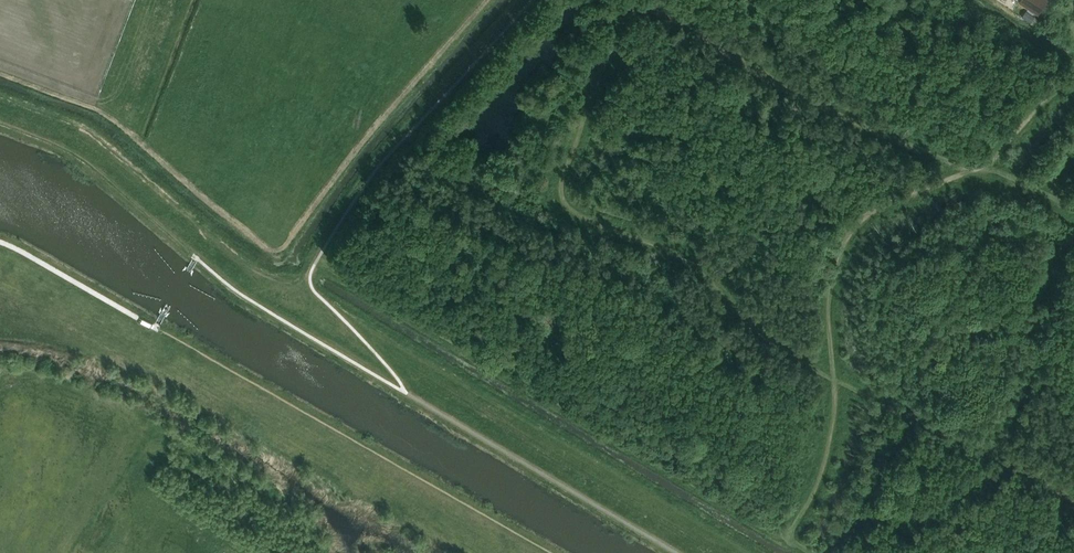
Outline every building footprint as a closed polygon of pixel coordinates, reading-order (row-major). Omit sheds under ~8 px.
[(1039,12),(1047,0),(1021,0),(1039,12)] [(1026,10),(1022,16),(1035,25),(1039,19),(1026,10)]
